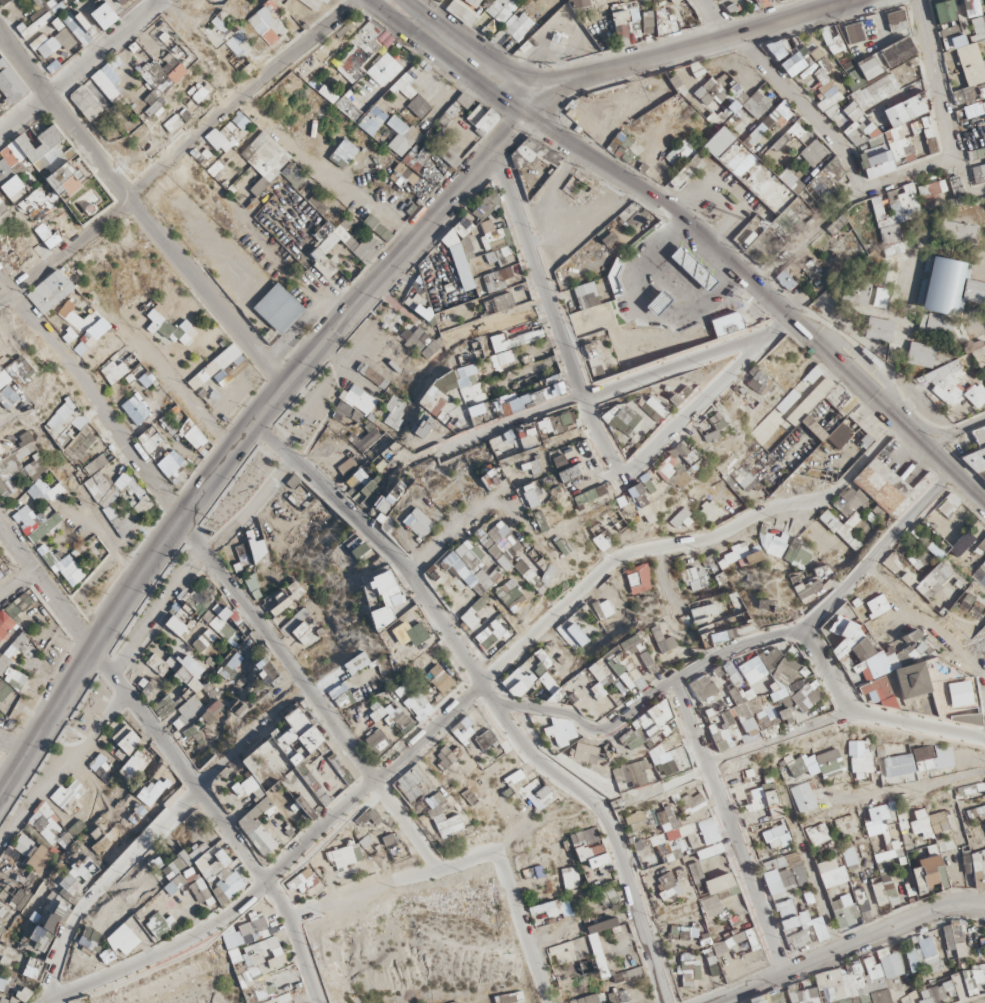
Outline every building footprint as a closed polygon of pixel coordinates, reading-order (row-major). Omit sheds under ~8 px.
[(905,7),(917,0),(881,0),(880,0),(879,0),(882,12),(843,22),(839,23),(828,26),(820,30),(824,44),(813,50),(815,54),(824,48),(825,56),(818,61),(821,92),(868,173),(942,155),(905,7)] [(374,66),(387,80),(399,69),(386,55),(374,66)] [(759,152),(782,150),(786,142),(786,136),(798,116),(789,110),(789,103),(774,94),(772,79),(758,76),(756,84),(753,89),(752,78),(737,75),(730,87),(708,82),(704,89),(703,92),(706,120),(705,122),(721,132),(725,131),(737,139),(759,152)] [(450,243),(462,289),(475,286),(463,240),(450,243)] [(925,308),(957,313),(964,265),(932,260),(925,308)] [(738,663),(750,681),(768,669),(756,651),(738,663)] [(718,749),(743,740),(743,732),(757,727),(761,726),(778,720),(778,699),(783,696),(780,688),(749,689),(726,698),(723,692),(704,699),(705,717),(718,749)] [(853,759),(871,757),(869,740),(851,742),(853,759)] [(843,938),(865,930),(816,793),(828,789),(825,779),(848,770),(839,744),(781,765),(843,938)] [(912,745),(882,749),(883,755),(882,755),(885,776),(915,772),(912,745)] [(783,961),(819,953),(778,776),(742,784),(783,961)] [(469,822),(457,796),(432,808),(444,834),(469,822)] [(880,912),(907,904),(906,899),(915,896),(907,868),(899,870),(895,856),(903,854),(888,804),(869,809),(873,823),(866,825),(870,840),(882,836),(887,854),(874,858),(880,879),(871,882),(880,912)] [(970,856),(984,852),(984,823),(984,817),(981,818),(978,804),(969,806),(972,818),(962,820),(970,856)] [(769,970),(718,841),(720,840),(717,834),(715,835),(709,821),(699,825),(708,846),(691,853),(686,842),(673,847),(675,854),(669,856),(674,867),(680,864),(723,974),(719,976),(724,988),(769,970)] [(849,868),(856,865),(852,856),(845,859),(849,868)] [(941,931),(921,935),(916,949),(906,951),(911,974),(920,972),(921,968),(934,971),(953,967),(953,969),(961,971),(977,967),(983,934),(964,930),(963,928),(951,925),(943,927),(943,929),(941,931)] [(918,983),(894,988),(892,980),(907,977),(902,954),(784,976),(786,989),(750,996),(751,1002),(922,1002),(918,983)] [(678,1000),(706,997),(702,967),(674,971),(678,1000)] [(596,973),(557,976),(559,1002),(570,1002),(572,1002),(577,1002),(577,1001),(598,1000),(596,973)]
